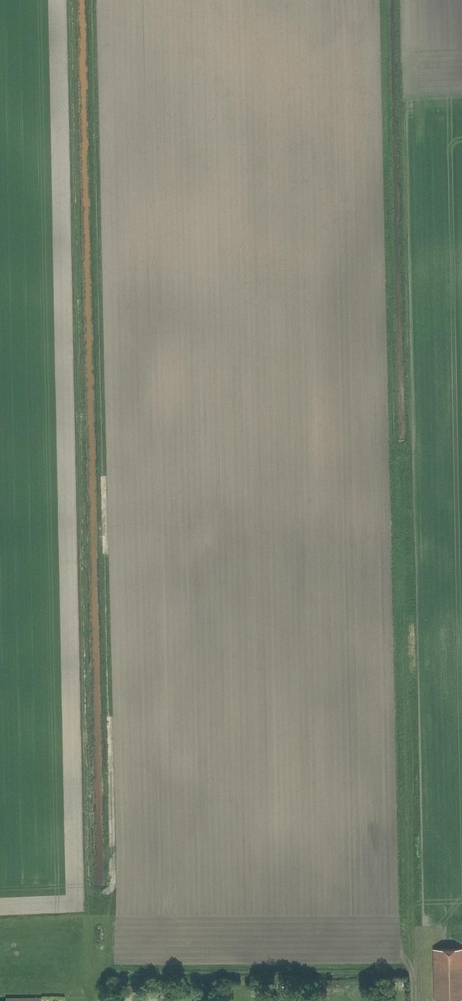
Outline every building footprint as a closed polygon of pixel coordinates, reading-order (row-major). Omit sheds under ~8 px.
[(461,1000),(461,949),(433,950),(434,1000),(461,1000)]
